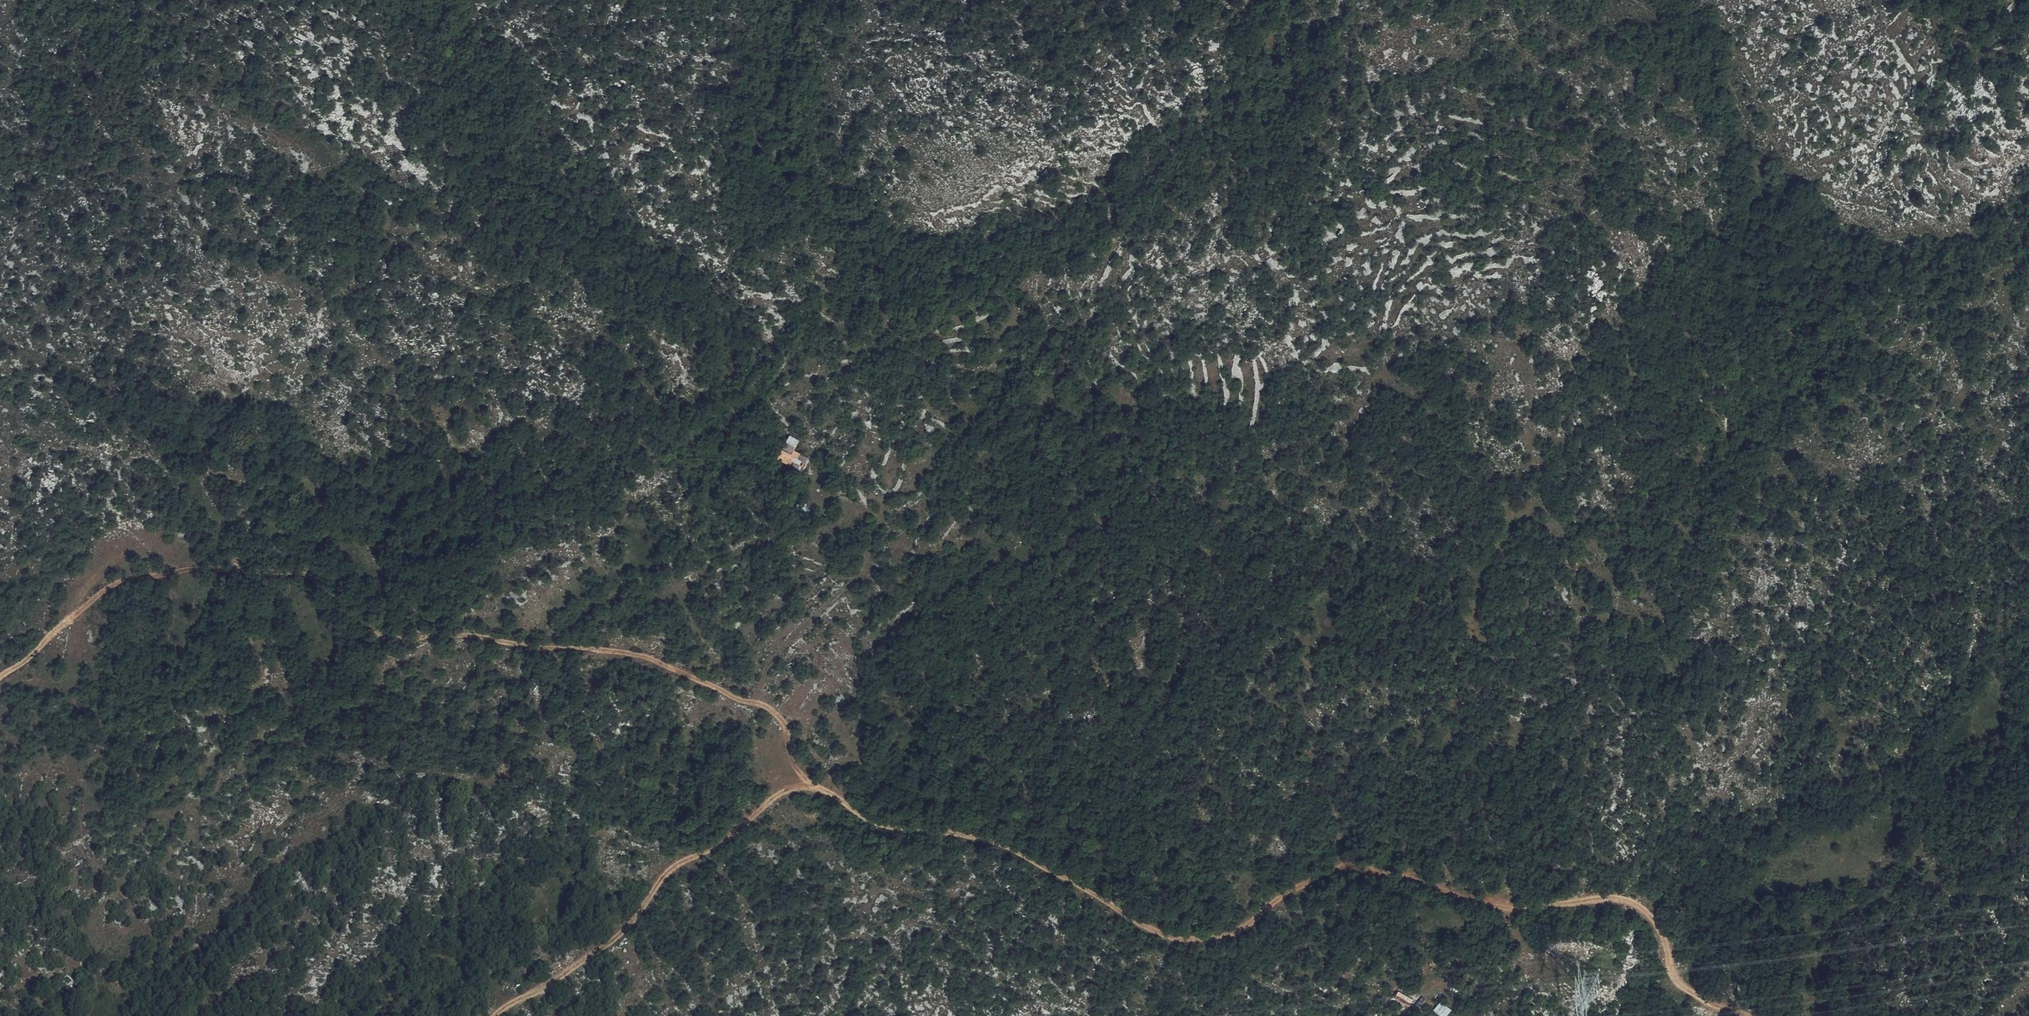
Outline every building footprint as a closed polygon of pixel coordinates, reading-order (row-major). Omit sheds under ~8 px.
[(786,435),(778,462),(804,470),(808,456),(794,452),(798,438),(786,435)] [(1411,1005),(1414,998),(1406,994),(1410,986),(1401,981),(1393,997),(1411,1005)] [(1433,1011),(1441,1015),(1446,1015),(1451,1010),(1440,1002),(1433,1011)]
